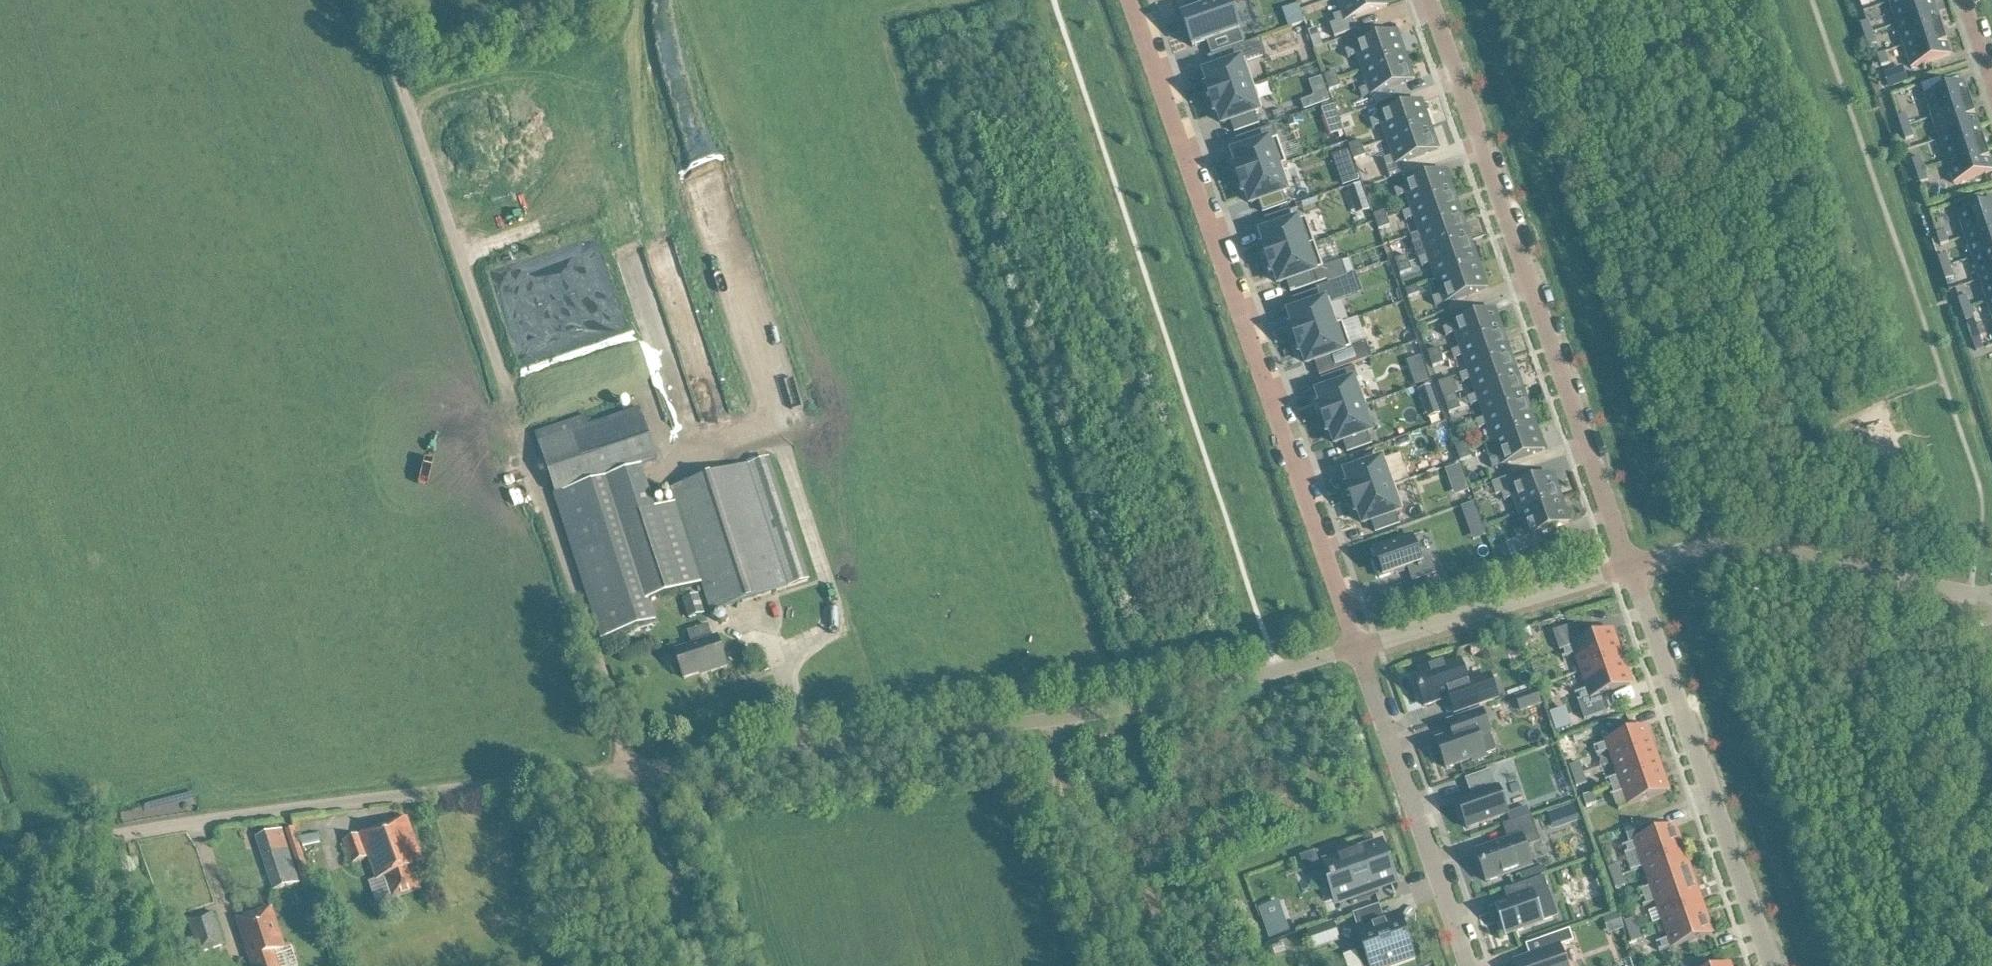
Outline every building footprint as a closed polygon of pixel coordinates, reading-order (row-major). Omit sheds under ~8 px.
[(1243,0),(1196,0),(1200,13),(1182,19),(1193,49),(1240,33),(1230,4),(1243,0)] [(1384,0),(1339,0),(1344,15),(1333,18),(1336,25),(1330,27),(1335,39),(1356,32),(1353,21),(1387,8),(1384,0)] [(1932,0),(1903,0),(1890,5),(1897,26),(1936,13),(1932,0)] [(1943,35),(1936,13),(1897,26),(1904,48),(1943,35)] [(1288,29),(1305,23),(1302,14),(1285,19),(1288,29)] [(1868,23),(1861,26),(1865,37),(1872,35),(1868,23)] [(1404,58),(1396,35),(1356,49),(1345,53),(1348,60),(1359,57),(1364,72),(1404,58)] [(1876,46),(1872,35),(1865,37),(1868,49),(1876,46)] [(1951,57),(1943,35),(1904,48),(1911,70),(1951,57)] [(1320,37),(1312,40),(1315,49),(1323,46),(1320,37)] [(1213,74),(1206,76),(1210,89),(1207,90),(1212,102),(1254,87),(1245,62),(1266,55),(1261,40),(1208,58),(1213,74)] [(1881,68),(1889,66),(1885,54),(1877,57),(1881,68)] [(1413,82),(1404,58),(1364,72),(1370,88),(1359,92),(1362,100),(1373,96),(1413,82)] [(1889,90),(1904,85),(1899,70),(1884,75),(1889,90)] [(1327,85),(1338,81),(1336,74),(1325,78),(1327,85)] [(1341,88),(1338,81),(1327,85),(1330,92),(1341,88)] [(1964,85),(1925,98),(1932,120),(1971,107),(1964,85)] [(1254,87),(1212,102),(1216,114),(1219,113),(1223,126),(1231,123),(1235,135),(1259,126),(1255,115),(1263,112),(1254,87)] [(1314,97),(1301,101),(1304,110),(1317,106),(1314,97)] [(1429,128),(1420,104),(1381,118),(1381,119),(1370,122),(1373,130),(1383,126),(1389,142),(1429,128)] [(1336,115),(1333,106),(1321,110),(1325,119),(1336,115)] [(1979,129),(1971,107),(1932,120),(1939,142),(1979,129)] [(1285,121),(1282,112),(1272,116),(1275,125),(1285,121)] [(1898,119),(1902,130),(1910,128),(1906,116),(1898,119)] [(1437,152),(1429,128),(1389,142),(1395,158),(1384,162),(1386,169),(1397,165),(1397,166),(1399,165),(1437,152)] [(1913,139),(1910,128),(1902,130),(1906,142),(1913,139)] [(1242,153),(1234,156),(1238,169),(1235,170),(1240,182),(1282,168),(1287,167),(1274,129),(1238,142),(1242,153)] [(1986,150),(1979,129),(1939,142),(1947,163),(1986,150)] [(1349,147),(1352,155),(1363,151),(1360,143),(1349,147)] [(1986,150),(1947,163),(1954,186),(1991,173),(1991,169),(1986,150)] [(1343,185),(1359,180),(1349,151),(1333,156),(1343,185)] [(1365,158),(1363,151),(1352,155),(1354,162),(1365,158)] [(1920,160),(1912,162),(1916,174),(1924,171),(1920,160)] [(1397,165),(1386,169),(1390,180),(1403,176),(1399,165),(1397,166),(1397,165)] [(1282,168),(1240,182),(1244,194),(1247,193),(1251,206),(1259,203),(1264,215),(1287,206),(1283,195),(1291,192),(1282,168)] [(1928,182),(1924,171),(1916,174),(1920,185),(1928,182)] [(1453,197),(1445,174),(1405,188),(1394,192),(1397,199),(1408,196),(1413,211),(1453,197)] [(1361,184),(1347,189),(1356,215),(1370,210),(1361,184)] [(1453,197),(1413,211),(1403,215),(1405,223),(1416,219),(1422,234),(1461,220),(1453,197)] [(1958,216),(1965,239),(1991,230),(1991,205),(1958,216)] [(1374,217),(1377,225),(1388,221),(1385,213),(1374,217)] [(1270,233),(1262,236),(1266,249),(1264,250),(1268,262),(1315,246),(1306,221),(1293,225),(1289,214),(1266,222),(1270,233)] [(1461,220),(1422,234),(1411,238),(1413,246),(1424,242),(1430,258),(1470,243),(1461,220)] [(1390,228),(1388,221),(1377,225),(1379,232),(1390,228)] [(1965,239),(1973,260),(1991,254),(1991,230),(1965,239)] [(1941,247),(1948,245),(1945,233),(1937,236),(1941,247)] [(1470,243),(1430,258),(1419,261),(1422,269),(1432,265),(1438,281),(1478,267),(1470,243)] [(1315,246),(1268,262),(1272,274),(1275,273),(1279,286),(1288,283),(1292,295),(1315,286),(1311,275),(1323,271),(1315,246)] [(1973,260),(1980,282),(1991,278),(1991,254),(1973,260)] [(1946,257),(1938,259),(1942,271),(1950,268),(1946,257)] [(1395,262),(1398,269),(1409,265),(1407,258),(1395,262)] [(1412,272),(1409,265),(1398,269),(1401,276),(1412,272)] [(1486,291),(1478,267),(1438,281),(1444,297),(1433,300),(1435,308),(1446,304),(1446,305),(1486,291)] [(1954,279),(1950,268),(1942,271),(1946,282),(1954,279)] [(1980,282),(1987,304),(1991,302),(1991,278),(1980,282)] [(1409,299),(1420,296),(1417,288),(1406,292),(1409,299)] [(1299,313),(1290,316),(1295,329),(1292,330),(1296,342),(1339,327),(1330,302),(1321,305),(1317,294),(1295,302),(1299,313)] [(1966,298),(1958,300),(1962,312),(1970,309),(1966,298)] [(1974,321),(1970,309),(1962,312),(1966,323),(1974,321)] [(1502,336),(1494,313),(1454,327),(1444,331),(1446,338),(1457,335),(1462,350),(1502,336)] [(1351,349),(1343,325),(1339,327),(1296,342),(1300,354),(1303,353),(1308,366),(1315,364),(1320,378),(1372,360),(1366,344),(1351,349)] [(1502,336),(1462,350),(1452,354),(1454,361),(1465,358),(1471,373),(1510,359),(1502,336)] [(1972,341),(1976,353),(1987,350),(1982,338),(1972,341)] [(1431,361),(1442,357),(1439,350),(1428,354),(1431,361)] [(1422,357),(1407,361),(1412,376),(1427,371),(1422,357)] [(1433,369),(1444,365),(1442,357),(1431,361),(1433,369)] [(1510,359),(1471,373),(1460,377),(1463,385),(1473,381),(1479,396),(1519,382),(1510,359)] [(1320,410),(1324,422),(1362,409),(1366,407),(1357,382),(1353,371),(1322,382),(1326,393),(1318,396),(1323,409),(1320,410)] [(1519,382),(1479,396),(1468,400),(1471,408),(1481,404),(1487,419),(1527,405),(1519,382)] [(1418,391),(1423,407),(1437,402),(1431,386),(1418,391)] [(1444,400),(1447,408),(1458,404),(1456,396),(1444,400)] [(1461,411),(1458,404),(1447,408),(1450,415),(1461,411)] [(1527,405),(1487,419),(1476,423),(1479,431),(1490,427),(1495,443),(1535,429),(1527,405)] [(1371,434),(1362,409),(1324,422),(1329,434),(1332,433),(1336,446),(1344,443),(1348,454),(1371,446),(1367,435),(1371,434)] [(640,410),(589,427),(586,417),(536,434),(539,444),(556,495),(658,461),(640,410)] [(1543,453),(1535,429),(1495,443),(1501,459),(1490,462),(1493,470),(1503,466),(1503,467),(1543,453)] [(1458,456),(1469,452),(1467,445),(1455,448),(1458,456)] [(1472,459),(1469,452),(1458,456),(1461,463),(1472,459)] [(641,471),(555,498),(602,643),(655,626),(647,601),(702,583),(712,612),(809,581),(769,458),(672,489),(676,502),(654,509),(641,471)] [(1355,473),(1347,476),(1351,489),(1348,490),(1352,502),(1395,487),(1386,462),(1378,465),(1355,473)] [(1460,465),(1446,471),(1450,481),(1464,476),(1460,465)] [(1513,478),(1492,485),(1496,498),(1502,496),(1504,503),(1515,499),(1520,515),(1560,501),(1552,477),(1517,489),(1513,478)] [(1403,512),(1395,487),(1352,502),(1357,514),(1360,513),(1364,526),(1372,523),(1376,534),(1399,526),(1395,514),(1403,512)] [(1569,525),(1560,501),(1520,515),(1526,531),(1515,534),(1517,541),(1512,543),(1517,556),(1538,548),(1534,537),(1569,525)] [(1475,503),(1461,508),(1467,522),(1480,517),(1475,503)] [(1378,562),(1374,564),(1380,580),(1408,570),(1413,583),(1436,575),(1431,561),(1422,564),(1413,538),(1374,552),(1378,562)] [(705,616),(699,596),(683,601),(689,621),(705,616)] [(1621,660),(1611,633),(1582,643),(1576,626),(1553,634),(1563,660),(1577,655),(1583,673),(1621,660)] [(708,627),(698,630),(688,633),(692,647),(675,652),(684,679),(710,671),(710,673),(726,668),(717,639),(712,640),(708,627)] [(1630,687),(1621,660),(1583,673),(1589,691),(1575,696),(1578,704),(1585,722),(1607,714),(1601,697),(1630,687)] [(1470,691),(1460,662),(1444,668),(1443,666),(1430,671),(1431,672),(1415,678),(1425,708),(1449,700),(1454,716),(1498,701),(1492,683),(1470,691)] [(1536,693),(1516,700),(1521,713),(1541,706),(1536,693)] [(1565,708),(1549,714),(1555,732),(1556,731),(1571,726),(1565,708)] [(1491,737),(1482,712),(1448,724),(1453,737),(1437,742),(1447,771),(1473,762),(1474,764),(1486,760),(1486,757),(1497,753),(1491,737)] [(1653,752),(1645,730),(1608,743),(1608,744),(1594,749),(1597,757),(1611,752),(1615,765),(1653,752)] [(1660,772),(1653,752),(1615,765),(1620,777),(1605,782),(1608,790),(1660,772)] [(1579,766),(1569,769),(1573,780),(1582,776),(1579,766)] [(1491,772),(1466,781),(1471,798),(1458,802),(1468,831),(1508,817),(1498,789),(1497,789),(1491,772)] [(1668,793),(1660,772),(1608,790),(1611,798),(1625,793),(1630,806),(1668,793)] [(1582,776),(1573,780),(1577,790),(1586,787),(1582,776)] [(1592,796),(1582,799),(1585,810),(1596,806),(1592,796)] [(1576,805),(1564,809),(1570,827),(1582,823),(1576,805)] [(1508,843),(1476,854),(1487,884),(1532,868),(1525,849),(1541,844),(1531,817),(1503,827),(1508,843)] [(369,884),(377,907),(422,891),(415,871),(426,867),(409,819),(346,841),(354,864),(369,859),(377,882),(369,884)] [(1649,823),(1625,831),(1630,844),(1636,842),(1654,836),(1649,823)] [(1684,856),(1674,829),(1654,836),(1636,842),(1636,843),(1622,848),(1625,856),(1639,851),(1646,870),(1684,856)] [(275,892),(301,883),(283,830),(257,839),(275,892)] [(1382,844),(1325,864),(1338,903),(1349,900),(1351,906),(1379,896),(1394,891),(1387,870),(1391,868),(1382,844)] [(1693,882),(1684,856),(1646,870),(1652,888),(1638,893),(1641,901),(1693,882)] [(1607,871),(1611,882),(1622,878),(1618,867),(1607,871)] [(1622,878),(1611,882),(1616,892),(1626,888),(1622,878)] [(1530,897),(1496,909),(1506,937),(1557,919),(1544,881),(1526,887),(1530,897)] [(1702,908),(1693,882),(1641,901),(1643,908),(1658,903),(1664,921),(1702,908)] [(1712,936),(1702,908),(1664,921),(1670,940),(1656,945),(1659,953),(1673,948),(1674,949),(1712,936)] [(285,952),(273,911),(238,922),(251,965),(277,965),(273,955),(285,952)] [(199,955),(224,947),(214,914),(189,922),(199,955)] [(1619,914),(1603,920),(1609,936),(1609,937),(1625,931),(1619,914)] [(1287,918),(1267,925),(1272,940),(1292,933),(1287,918)] [(1414,959),(1403,928),(1397,930),(1393,920),(1394,920),(1394,918),(1358,931),(1365,951),(1359,954),(1363,965),(1394,965),(1414,959)] [(1624,924),(1627,934),(1637,931),(1633,920),(1624,924)] [(1335,922),(1309,932),(1316,952),(1342,943),(1335,922)] [(1637,931),(1627,934),(1631,945),(1641,942),(1637,931)] [(1516,965),(1566,965),(1560,948),(1574,944),(1570,932),(1547,940),(1551,951),(1515,963),(1516,965)]
